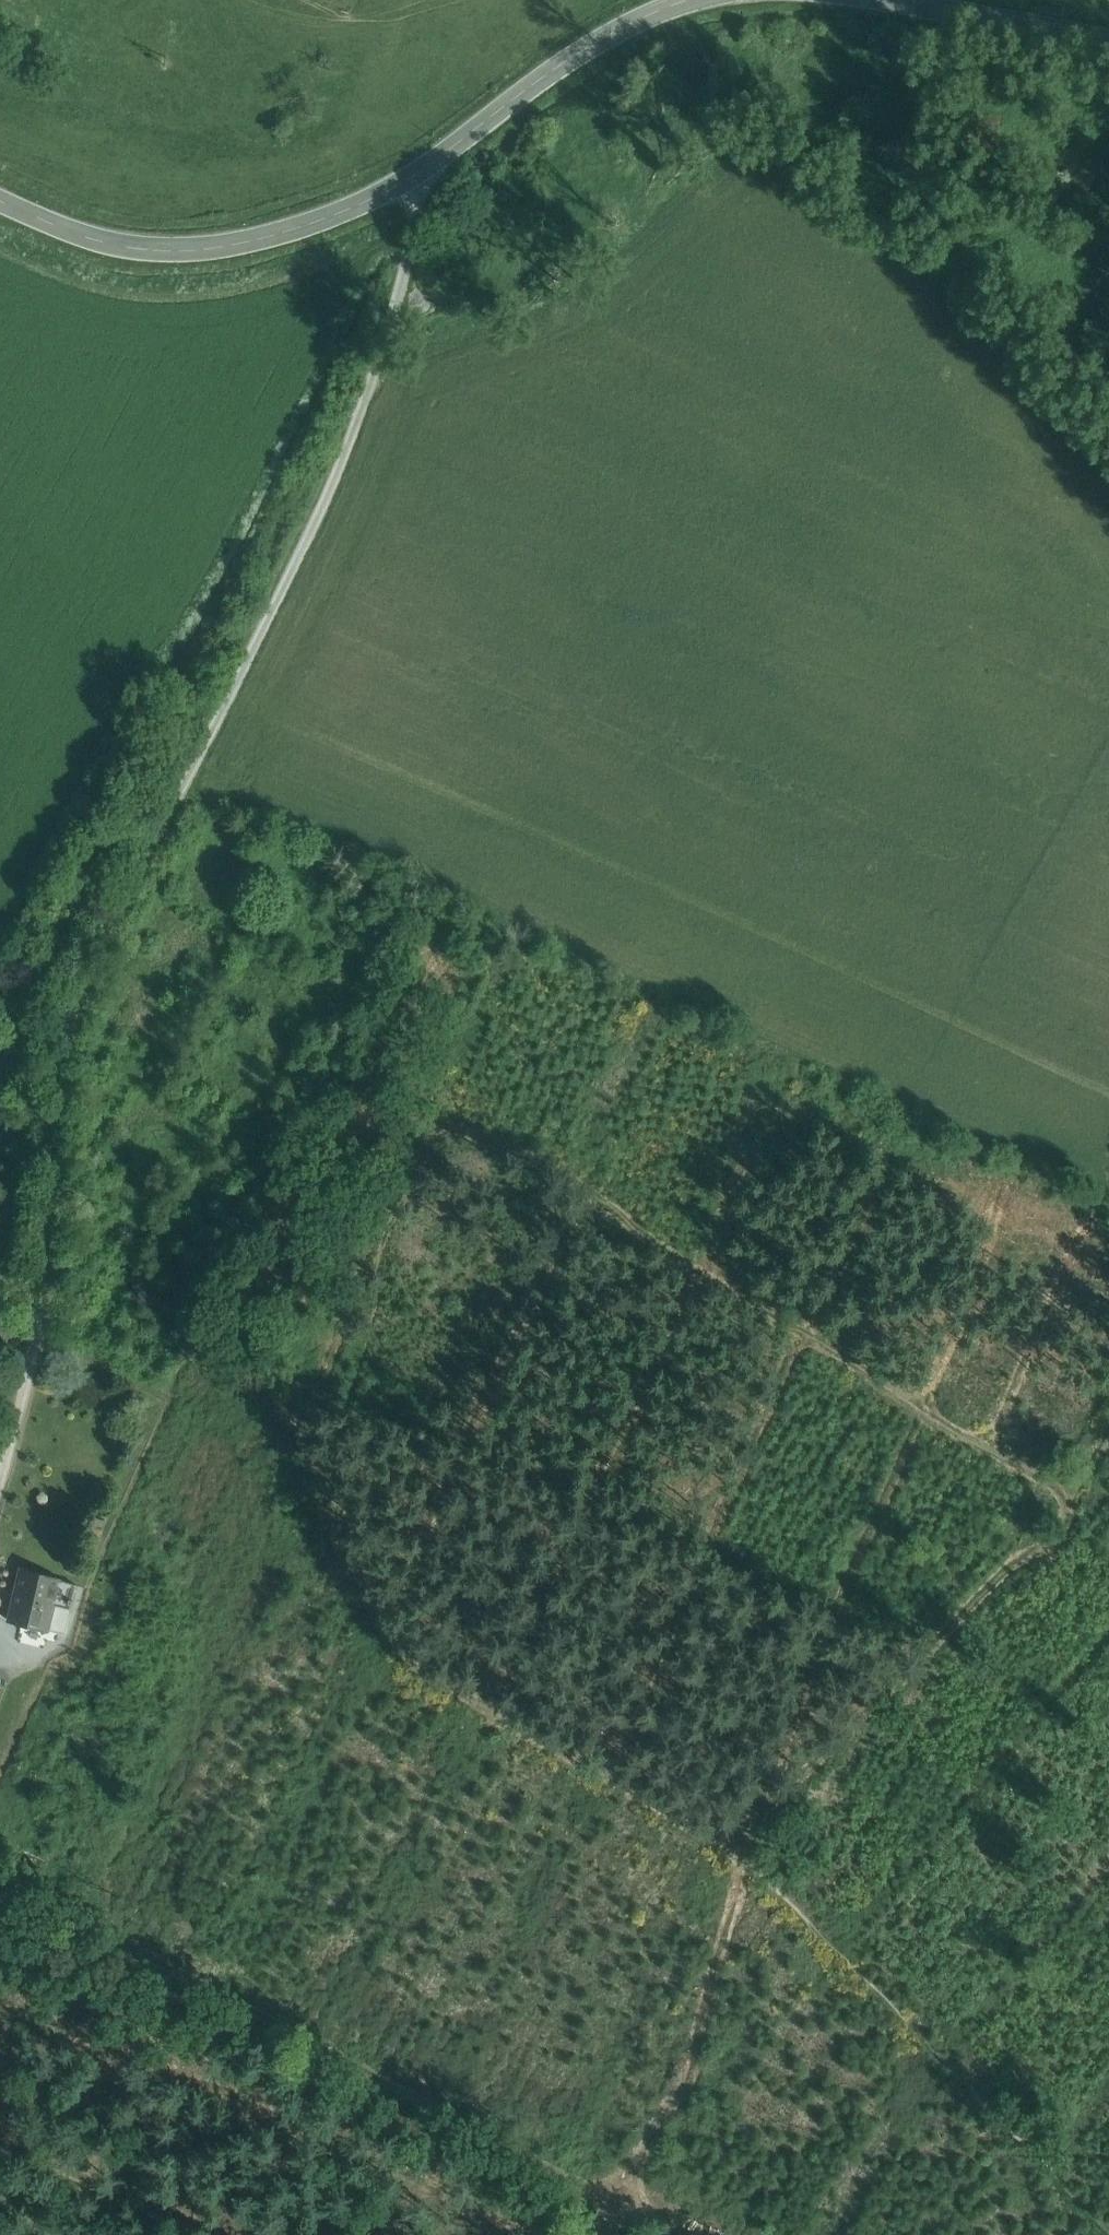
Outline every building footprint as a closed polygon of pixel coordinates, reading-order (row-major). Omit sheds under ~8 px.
[(2,1348),(15,1324),(0,1316),(0,1317),(0,1347),(2,1348)] [(77,1584),(21,1568),(8,1619),(63,1633),(69,1609),(71,1609),(77,1584)]
